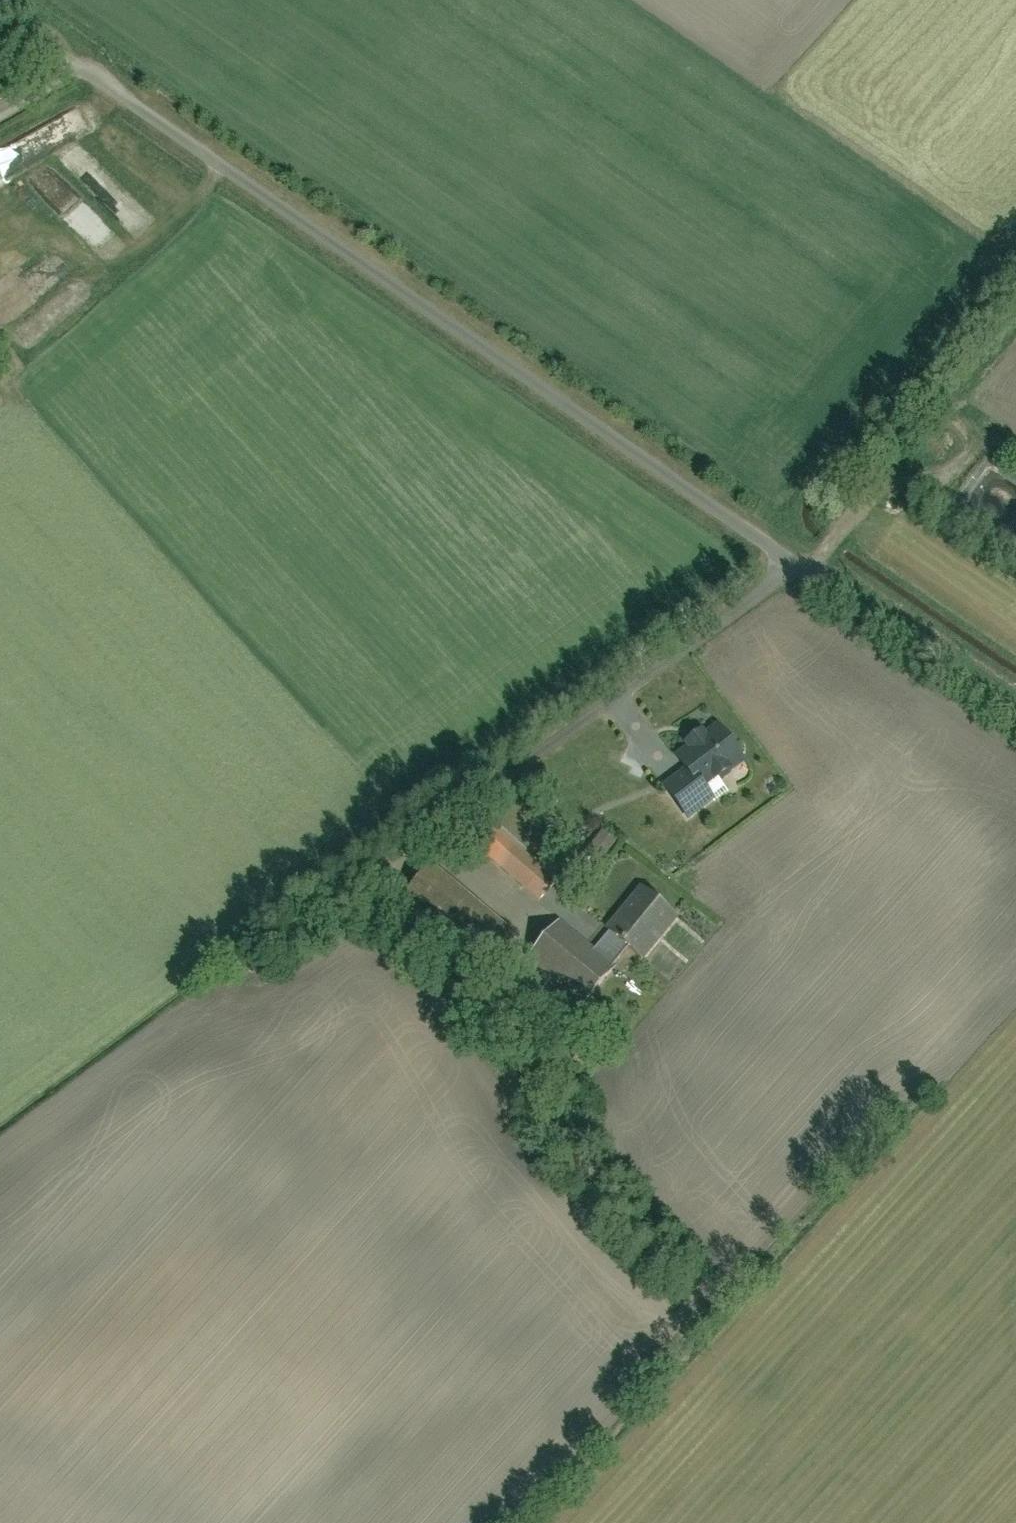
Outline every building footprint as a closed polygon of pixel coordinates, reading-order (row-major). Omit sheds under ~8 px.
[(15,183),(2,154),(0,155),(0,190),(15,183)] [(714,731),(669,763),(680,779),(661,792),(680,820),(702,804),(691,790),(735,759),(714,731)] [(565,886),(509,830),(489,850),(546,906),(565,886)] [(468,968),(496,940),(428,873),(400,902),(468,968)] [(588,1012),(640,954),(654,967),(691,926),(655,893),(598,955),(565,925),(533,961),(588,1012)]
